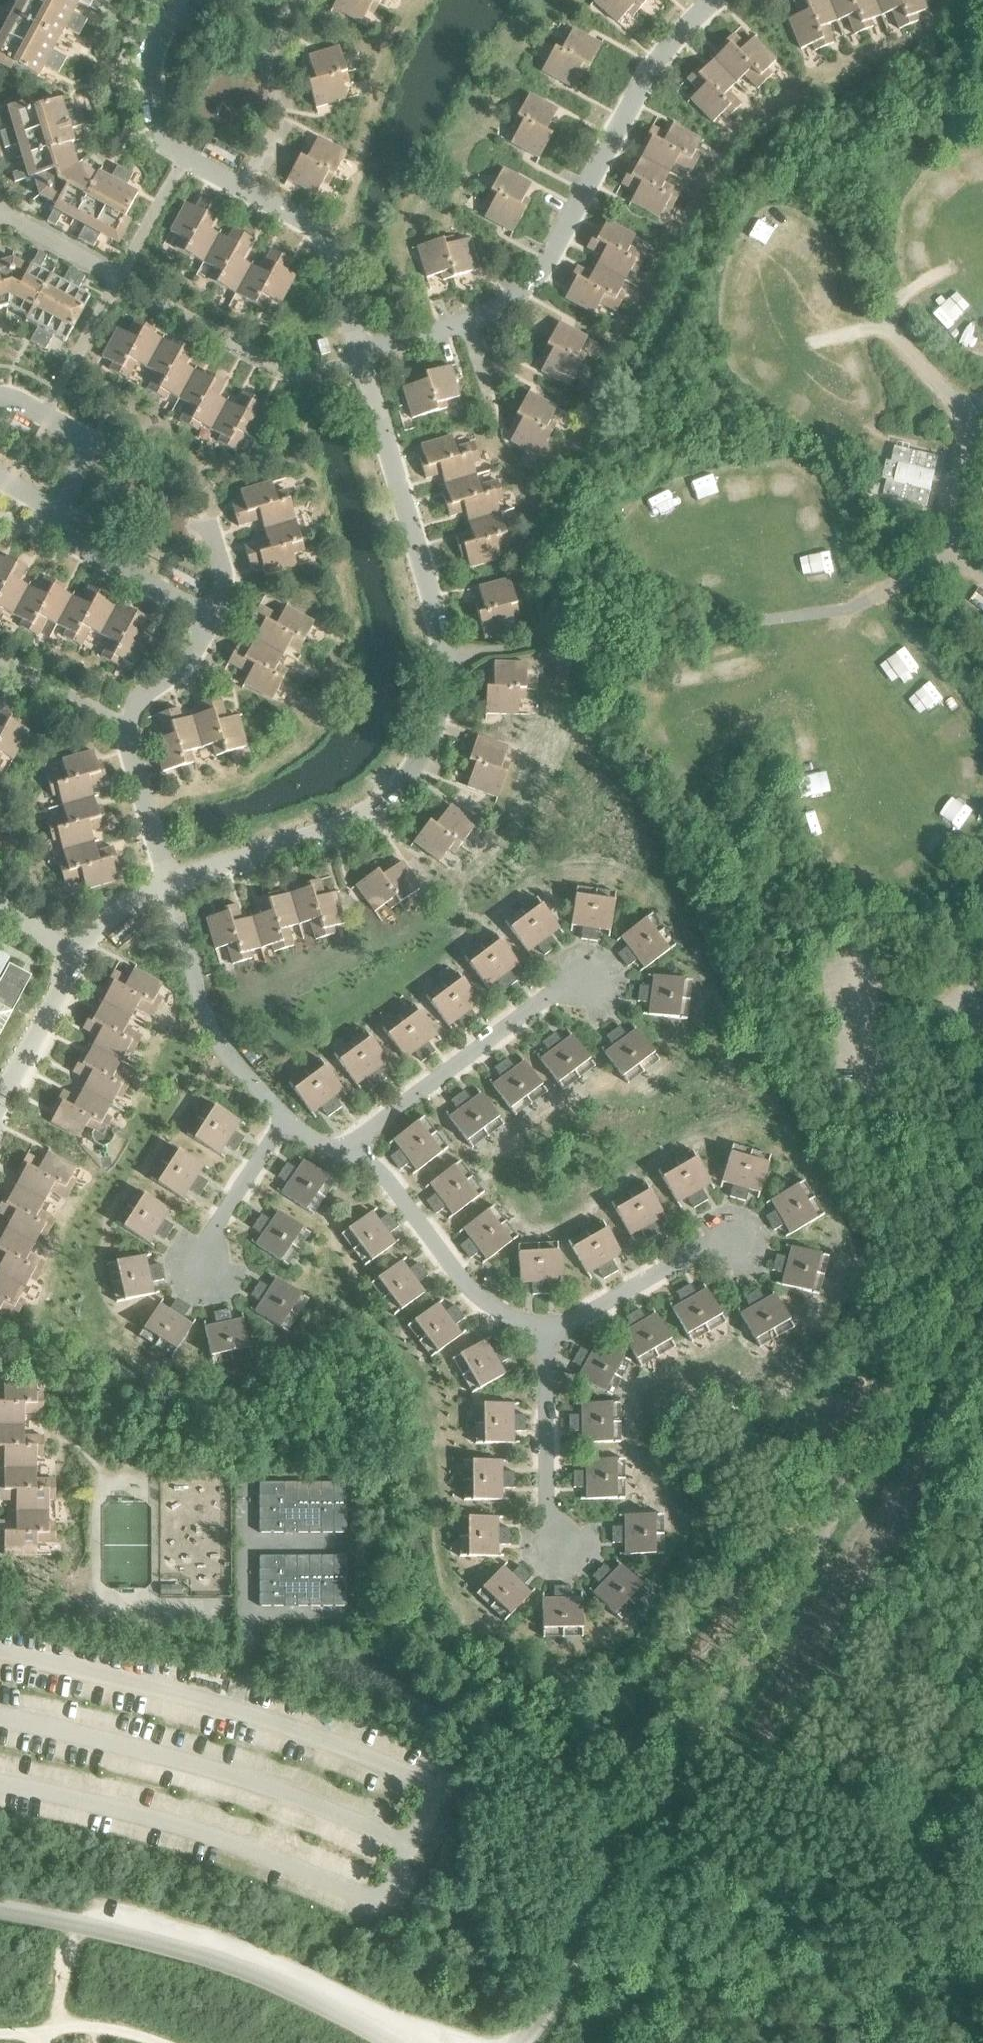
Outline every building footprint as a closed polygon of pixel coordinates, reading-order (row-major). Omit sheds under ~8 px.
[(19,3),(13,14),(12,14),(12,15),(6,26),(0,22),(0,58),(37,78),(43,66),(57,73),(66,58),(52,50),(57,40),(58,40),(58,38),(64,28),(78,35),(86,20),(72,12),(78,2),(88,8),(92,0),(13,0),(19,3)] [(373,0),(335,0),(331,7),(360,22),(367,9),(373,13),(378,3),(373,0)] [(631,0),(594,0),(592,1),(617,22),(627,11),(632,16),(639,8),(631,0)] [(804,0),(792,0),(798,14),(787,18),(800,49),(811,44),(814,50),(823,47),(804,0)] [(823,47),(832,43),(825,25),(836,21),(827,0),(804,0),(823,47)] [(836,21),(846,16),(854,34),(863,30),(851,0),(827,0),(836,21)] [(863,30),(872,27),(870,20),(880,16),(874,0),(851,0),(863,30)] [(880,16),(891,11),(898,29),(908,25),(897,0),(874,0),(880,16)] [(908,25),(917,22),(914,14),(925,10),(921,0),(897,0),(908,25)] [(558,39),(553,48),(588,67),(600,44),(571,29),(564,42),(558,39)] [(732,34),(724,41),(763,81),(770,74),(766,69),(774,61),(752,37),(744,46),(732,34)] [(720,52),(712,60),(734,82),(743,74),(756,88),(763,81),(724,41),(717,48),(720,52)] [(304,72),(308,83),(345,71),(338,47),(307,56),(311,70),(304,72)] [(588,67),(553,48),(540,70),(569,86),(576,73),(582,76),(588,67)] [(701,64),(694,71),(732,111),(740,104),(726,90),(734,82),(712,60),(704,67),(701,64)] [(345,71),(308,83),(315,108),(346,98),(341,84),(348,82),(345,71)] [(732,111),(694,71),(686,79),(698,91),(689,99),(711,122),(720,113),(725,118),(732,111)] [(528,94),(516,117),(550,135),(555,126),(549,122),(556,109),(528,94)] [(14,182),(29,178),(33,177),(38,195),(55,204),(53,207),(54,208),(46,222),(54,226),(62,212),(74,219),(74,218),(84,224),(77,238),(92,247),(100,232),(112,239),(136,194),(124,188),(132,174),(116,165),(109,179),(96,172),(95,176),(75,165),(69,144),(72,143),(68,129),(84,125),(79,108),(63,112),(60,99),(10,114),(14,127),(0,131),(0,135),(4,148),(19,144),(23,155),(22,156),(23,157),(26,168),(11,173),(14,182)] [(550,135),(516,117),(510,126),(517,129),(510,142),(538,158),(550,135)] [(651,127),(646,136),(695,163),(700,154),(694,151),(700,140),(671,124),(666,134),(651,127)] [(645,148),(640,157),(668,172),(674,162),(690,172),(695,163),(646,136),(640,146),(645,148)] [(303,147),(298,156),(333,175),(345,152),(317,137),(310,150),(303,147)] [(333,175),(298,156),(286,179),(314,195),(322,181),(328,185),(333,175)] [(630,165),(625,174),(674,201),(679,192),(662,183),(668,172),(640,157),(634,167),(630,165)] [(502,168),(489,191),(524,210),(529,200),(523,197),(530,184),(502,168)] [(674,201),(625,174),(620,184),(635,192),(629,202),(658,217),(664,206),(670,210),(674,201)] [(524,210),(489,191),(484,200),(490,203),(483,217),(512,232),(524,210)] [(174,248),(183,252),(210,203),(200,198),(195,208),(185,203),(169,231),(180,237),(174,248)] [(183,252),(202,263),(218,234),(208,229),(220,208),(210,203),(183,252)] [(596,228),(590,238),(640,265),(645,256),(628,247),(634,236),(606,220),(600,231),(596,228)] [(207,279),(215,283),(242,234),(233,229),(227,239),(218,234),(202,263),(212,268),(207,279)] [(215,283),(234,294),(250,266),(240,260),(252,239),(242,234),(215,283)] [(451,236),(441,239),(452,277),(477,270),(468,238),(453,243),(451,236)] [(600,256),(595,265),(624,280),(629,270),(636,274),(640,265),(590,238),(586,248),(600,256)] [(452,277),(441,239),(416,246),(426,278),(440,273),(442,280),(452,277)] [(234,294),(254,304),(280,254),(271,249),(259,270),(250,266),(234,294)] [(82,309),(88,296),(76,290),(84,276),(68,268),(61,282),(50,276),(51,276),(49,275),(38,270),(46,256),(38,251),(30,265),(28,268),(11,259),(0,262),(0,308),(6,306),(26,317),(24,320),(36,327),(29,341),(44,349),(52,335),(64,342),(70,330),(71,330),(82,309)] [(280,255),(254,305),(262,309),(268,299),(279,304),(294,276),(284,270),(290,260),(280,255)] [(575,266),(570,276),(620,303),(624,294),(618,291),(624,280),(595,265),(590,274),(575,266)] [(620,303),(570,276),(565,286),(569,288),(564,298),(592,314),(598,302),(615,312),(620,303)] [(108,369),(117,374),(144,324),(135,319),(127,334),(116,328),(101,357),(112,363),(108,369)] [(558,322),(546,345),(580,363),(585,354),(579,351),(586,338),(558,322)] [(135,362),(145,368),(161,339),(151,334),(152,332),(154,330),(144,324),(117,374),(126,379),(135,362)] [(170,344),(161,339),(145,368),(155,373),(146,390),(155,395),(182,345),(172,340),(171,342),(170,344)] [(320,355),(329,352),(325,339),(316,342),(320,355)] [(167,393),(178,399),(193,370),(184,365),(192,350),(182,345),(155,395),(164,400),(167,393)] [(580,363),(546,345),(540,354),(547,358),(540,371),(568,386),(580,363)] [(449,365),(424,373),(436,411),(446,408),(444,401),(458,397),(449,365)] [(179,421),(188,426),(214,376),(205,371),(202,375),(193,370),(178,399),(188,404),(179,421)] [(436,411),(424,373),(414,376),(416,383),(402,387),(411,418),(436,411)] [(200,424),(210,430),(225,401),(216,396),(224,381),(214,376),(188,426),(196,430),(200,424)] [(216,442),(225,446),(252,397),(243,392),(235,406),(225,401),(210,430),(220,435),(216,442)] [(527,392),(515,415),(550,434),(555,424),(548,421),(556,408),(527,392)] [(252,397),(225,446),(234,451),(243,434),(254,440),(270,412),(260,406),(262,402),(252,397)] [(550,434),(515,415),(510,424),(516,428),(509,441),(538,456),(550,434)] [(418,458),(421,468),(476,452),(473,442),(454,448),(451,436),(420,445),(423,456),(418,458)] [(882,479),(886,480),(882,496),(928,508),(941,457),(894,446),(891,461),(887,460),(882,479)] [(440,474),(444,484),(475,475),(472,464),(478,461),(476,452),(421,468),(424,478),(440,474)] [(442,496),(445,506),(499,490),(496,480),(478,486),(475,475),(444,484),(447,494),(442,496)] [(231,505),(234,516),(288,499),(286,490),(274,493),(270,482),(239,491),(242,502),(231,505)] [(869,493),(878,495),(880,484),(872,482),(869,493)] [(464,511),(468,522),(498,512),(495,502),(502,499),(499,490),(445,506),(448,516),(464,511)] [(260,519),(263,530),(294,520),(288,499),(234,516),(237,526),(260,519)] [(454,537),(458,547),(512,531),(509,522),(502,524),(498,512),(468,522),(470,532),(454,537)] [(243,547),(246,557),(301,541),(294,520),(263,530),(266,540),(243,547)] [(512,531),(458,547),(461,558),(465,556),(468,567),(500,558),(496,546),(514,541),(512,531)] [(301,541),(246,557),(250,567),(261,564),(264,575),(296,566),(292,554),(303,550),(301,541)] [(16,561),(7,556),(4,560),(0,558),(0,591),(16,561)] [(12,614),(27,586),(18,581),(26,566),(16,561),(0,591),(0,612),(2,609),(12,614)] [(18,626),(27,631),(54,581),(45,576),(36,591),(27,586),(12,614),(22,620),(18,626)] [(474,603),(477,613),(515,604),(509,578),(477,587),(481,601),(474,603)] [(45,619),(56,624),(71,596),(61,591),(64,586),(54,581),(27,631),(36,636),(45,619)] [(62,636),(71,641),(98,592),(88,586),(80,601),(71,596),(56,624),(66,630),(62,636)] [(89,629),(99,634),(114,606),(105,601),(107,596),(98,592),(71,641),(80,646),(89,629)] [(515,604),(477,613),(484,638),(515,630),(511,615),(518,614),(515,604)] [(258,605),(253,615),(302,642),(313,622),(284,606),(279,617),(258,605)] [(100,657),(109,662),(136,612),(126,607),(124,611),(114,606),(99,634),(109,640),(100,657)] [(136,612),(109,662),(118,666),(121,660),(132,666),(148,638),(137,632),(145,617),(136,612)] [(258,630),(253,640),(282,655),(287,645),(298,650),(302,642),(253,615),(248,624),(258,630)] [(237,643),(232,653),(282,679),(286,671),(276,665),(282,655),(253,640),(248,649),(237,643)] [(282,679),(232,653),(227,662),(248,674),(243,684),(271,699),(282,679)] [(486,677),(485,687),(525,689),(525,663),(493,662),(492,677),(486,677)] [(525,689),(485,687),(484,713),(517,714),(517,699),(524,699),(525,689)] [(218,696),(208,699),(224,753),(246,746),(237,715),(226,718),(218,696)] [(201,713),(190,716),(200,748),(212,744),(215,756),(224,753),(208,699),(198,702),(201,713)] [(177,708),(167,711),(184,765),(192,762),(189,751),(200,748),(190,716),(181,720),(177,708)] [(10,716),(0,711),(0,712),(0,734),(10,716)] [(184,765),(167,711),(156,714),(163,737),(152,740),(162,772),(184,765)] [(0,734),(0,756),(1,753),(12,759),(28,730),(17,725),(20,721),(10,716),(0,734)] [(476,736),(468,760),(505,773),(508,763),(502,760),(507,746),(476,736)] [(46,777),(48,786),(103,771),(100,760),(95,762),(92,751),(61,760),(64,772),(46,777)] [(505,773),(468,760),(464,770),(471,772),(466,786),(496,797),(505,773)] [(58,794),(61,805),(93,796),(90,786),(106,781),(103,771),(48,786),(51,796),(58,794)] [(46,822),(49,831),(103,816),(100,805),(96,806),(93,796),(61,805),(64,816),(46,822)] [(434,812),(428,821),(460,845),(475,824),(449,805),(440,817),(434,812)] [(58,839),(62,850),(93,841),(90,831),(106,826),(103,816),(49,831),(52,841),(58,839)] [(460,845),(428,821),(412,842),(438,861),(447,849),(453,853),(460,845)] [(58,863),(61,873),(115,857),(112,847),(96,852),(93,841),(62,850),(65,861),(58,863)] [(115,857),(61,873),(63,882),(82,877),(85,889),(116,880),(113,869),(118,868),(115,857)] [(384,864),(376,870),(399,902),(420,888),(401,861),(389,870),(384,864)] [(399,902),(376,870),(355,885),(374,911),(386,902),(390,908),(399,902)] [(318,879),(308,882),(324,936),(334,934),(332,926),(344,923),(334,892),(323,895),(318,879)] [(299,890),(289,893),(298,924),(309,921),(314,939),(324,936),(308,882),(298,886),(299,890)] [(277,892),(267,894),(283,949),(292,946),(287,928),(298,924),(289,893),(278,896),(277,892)] [(261,914),(251,917),(260,948),(271,944),(273,952),(283,949),(267,894),(256,898),(261,914)] [(580,939),(588,940),(594,898),(574,895),(570,924),(582,926),(580,939)] [(594,898),(588,940),(596,941),(598,928),(609,930),(614,901),(594,898)] [(236,904),(225,907),(241,961),(251,958),(249,951),(260,948),(251,917),(240,920),(236,904)] [(541,904),(525,916),(550,950),(557,945),(549,935),(558,928),(541,904)] [(241,961),(225,907),(215,910),(216,914),(205,918),(214,949),(226,946),(232,964),(241,961)] [(550,950),(525,916),(509,928),(527,952),(536,945),(544,955),(550,950)] [(617,953),(622,960),(656,934),(644,918),(620,936),(627,946),(617,953)] [(656,934),(622,960),(627,966),(637,959),(644,968),(668,950),(656,934)] [(500,940),(484,952),(510,985),(516,980),(508,970),(518,963),(500,940)] [(510,985),(484,952),(468,964),(486,987),(495,980),(503,990),(510,985)] [(11,1011),(30,975),(8,964),(0,979),(0,1032),(11,1011)] [(112,971),(107,980),(157,1007),(162,998),(156,995),(161,984),(133,968),(127,979),(112,971)] [(639,985),(638,993),(680,999),(682,979),(653,975),(652,987),(639,985)] [(462,978),(446,990),(471,1024),(477,1020),(470,1009),(479,1002),(462,978)] [(106,992),(101,1002),(130,1017),(136,1007),(152,1016),(157,1007),(107,980),(102,990),(106,992)] [(471,1024),(446,990),(430,1002),(447,1026),(457,1019),(464,1029),(471,1024)] [(680,999),(638,993),(637,1001),(649,1003),(648,1014),(677,1018),(680,999)] [(92,1009),(87,1018),(136,1045),(141,1036),(124,1027),(130,1017),(101,1002),(96,1011),(92,1009)] [(418,1011),(402,1022),(428,1056),(434,1052),(426,1042),(436,1034),(418,1011)] [(96,1036),(92,1045),(120,1060),(126,1050),(132,1054),(136,1045),(87,1018),(82,1028),(96,1036)] [(428,1056),(402,1022),(386,1034),(404,1058),(414,1051),(421,1061),(428,1056)] [(618,1026),(612,1031),(638,1064),(653,1053),(636,1029),(626,1036),(618,1026)] [(638,1064),(612,1031),(606,1036),(613,1046),(604,1053),(622,1076),(638,1064)] [(554,1032),(548,1037),(573,1071),(589,1059),(571,1036),(562,1042),(554,1032)] [(370,1037),(354,1049),(379,1083),(386,1078),(378,1068),(387,1061),(370,1037)] [(573,1071),(548,1037),(541,1042),(549,1052),(540,1059),(557,1083),(573,1071)] [(82,1052),(77,1062),(126,1089),(131,1080),(114,1071),(120,1060),(92,1045),(86,1055),(82,1052)] [(379,1083),(354,1049),(338,1060),(355,1084),(365,1078),(372,1088),(379,1083)] [(506,1058),(500,1063),(525,1097),(541,1085),(523,1061),(514,1068),(506,1058)] [(86,1080),(81,1089),(110,1104),(115,1094),(122,1098),(126,1089),(77,1062),(72,1072),(86,1080)] [(525,1097),(500,1063),(493,1068),(501,1078),(492,1085),(509,1109),(525,1097)] [(324,1066),(308,1078),(334,1112),(340,1107),(333,1096),(342,1090),(324,1066)] [(334,1112),(308,1078),(293,1089),(310,1113),(320,1106),(327,1116),(334,1112)] [(61,1090),(56,1100),(106,1127),(110,1118),(104,1115),(110,1104),(81,1089),(76,1098),(61,1090)] [(463,1090),(456,1095),(482,1129),(498,1117),(480,1094),(471,1100),(463,1090)] [(482,1129),(456,1095),(450,1100),(458,1110),(448,1117),(466,1141),(482,1129)] [(106,1127),(56,1100),(51,1110),(56,1112),(50,1122),(78,1137),(84,1126),(101,1136),(106,1127)] [(214,1105),(203,1122),(239,1145),(244,1138),(233,1131),(239,1121),(214,1105)] [(389,1156),(394,1163),(428,1137),(416,1121),(392,1139),(399,1148),(389,1156)] [(239,1145),(203,1122),(193,1138),(218,1154),(224,1144),(235,1152),(239,1145)] [(428,1137),(394,1163),(399,1169),(409,1162),(416,1171),(440,1153),(428,1137)] [(178,1149),(167,1166),(203,1189),(207,1182),(196,1175),(202,1165),(178,1149)] [(26,1154),(21,1164),(70,1190),(75,1182),(69,1178),(75,1167),(46,1152),(41,1162),(26,1154)] [(728,1196),(736,1199),(748,1158),(729,1153),(721,1181),(732,1184),(728,1196)] [(696,1157),(678,1167),(700,1204),(707,1200),(700,1189),(710,1183),(696,1157)] [(748,1158),(736,1199),(744,1201),(748,1189),(759,1192),(767,1164),(748,1158)] [(286,1162),(281,1169),(316,1193),(328,1177),(303,1160),(296,1170),(286,1162)] [(20,1175),(15,1185),(43,1200),(49,1190),(66,1199),(70,1190),(21,1164),(16,1173),(20,1175)] [(203,1189),(167,1166),(156,1182),(181,1199),(188,1189),(198,1196),(203,1189)] [(426,1200),(430,1207),(464,1181),(452,1166),(429,1183),(436,1193),(426,1200)] [(700,1204),(678,1167),(661,1177),(676,1203),(686,1197),(693,1208),(700,1204)] [(316,1193),(281,1169),(277,1176),(287,1183),(281,1193),(305,1210),(316,1193)] [(464,1181),(430,1207),(435,1214),(446,1206),(452,1215),(476,1197),(464,1181)] [(765,1216),(769,1223),(806,1202),(796,1184),(770,1200),(776,1210),(765,1216)] [(6,1192),(0,1202),(50,1228),(55,1220),(38,1210),(43,1200),(15,1185),(10,1194),(6,1192)] [(649,1190),(632,1200),(653,1236),(660,1232),(654,1221),(664,1216),(649,1190)] [(143,1194),(132,1210),(168,1233),(173,1226),(162,1219),(168,1209),(143,1194)] [(653,1236),(632,1200),(614,1209),(629,1235),(640,1230),(646,1240),(653,1236)] [(5,1228),(33,1244),(39,1234),(45,1237),(50,1228),(0,1202),(0,1214),(10,1219),(5,1228)] [(806,1202),(769,1223),(773,1230),(784,1224),(790,1234),(816,1219),(806,1202)] [(168,1233),(132,1210),(122,1227),(147,1243),(153,1233),(164,1240),(168,1233)] [(459,1245),(464,1252),(498,1226),(486,1210),(462,1228),(470,1238),(459,1245)] [(260,1214),(256,1220),(291,1245),(302,1228),(278,1212),(271,1221),(260,1214)] [(347,1229),(359,1245),(392,1220),(388,1213),(377,1221),(370,1212),(347,1229)] [(291,1245),(256,1220),(251,1227),(262,1234),(255,1244),(280,1261),(291,1245)] [(392,1220),(359,1245),(370,1261),(394,1243),(387,1234),(397,1226),(392,1220)] [(498,1226),(464,1252),(469,1258),(479,1250),(486,1260),(510,1242),(498,1226)] [(40,1272),(45,1263),(28,1254),(33,1244),(5,1228),(0,1237),(0,1250),(40,1272)] [(606,1228),(589,1238),(610,1275),(617,1271),(611,1260),(621,1254),(606,1228)] [(610,1275),(589,1238),(572,1248),(586,1274),(596,1268),(603,1279),(610,1275)] [(776,1254),(773,1262),(814,1273),(819,1254),(790,1246),(788,1258),(776,1254)] [(0,1263),(0,1275),(23,1288),(29,1277),(35,1281),(40,1272),(0,1250),(0,1263)] [(557,1251),(537,1252),(540,1294),(548,1294),(547,1281),(559,1280),(557,1251)] [(540,1294),(537,1252),(518,1253),(519,1282),(531,1282),(532,1295),(540,1294)] [(115,1262),(119,1281),(160,1271),(159,1264),(146,1266),(144,1255),(115,1262)] [(376,1278),(388,1294),(422,1269),(417,1262),(407,1270),(400,1261),(376,1278)] [(814,1273),(773,1262),(771,1270),(784,1274),(781,1285),(810,1292),(814,1273)] [(422,1269),(388,1294),(400,1310),(424,1292),(417,1283),(427,1276),(422,1269)] [(160,1271),(119,1281),(124,1300),(152,1294),(150,1282),(162,1280),(160,1271)] [(19,1310),(24,1301),(18,1298),(23,1288),(0,1275),(0,1299),(19,1310)] [(258,1281),(254,1288),(290,1311),(300,1294),(276,1278),(269,1288),(258,1281)] [(689,1284),(682,1288),(704,1324),(721,1314),(706,1289),(696,1295),(689,1284)] [(290,1311),(254,1288),(250,1295),(260,1302),(254,1312),(279,1328),(290,1311)] [(704,1324),(682,1288),(675,1292),(682,1303),(672,1309),(686,1334),(704,1324)] [(757,1289),(750,1293),(772,1330),(789,1320),(774,1294),(764,1300),(757,1289)] [(772,1330),(750,1293),(743,1297),(750,1308),(740,1314),(754,1340),(772,1330)] [(0,1299),(0,1311),(14,1319),(19,1310),(0,1299)] [(142,1328),(159,1339),(182,1304),(175,1299),(168,1310),(158,1304),(142,1328)] [(413,1321),(425,1337),(459,1311),(454,1305),(444,1312),(436,1303),(413,1321)] [(182,1304),(159,1339),(175,1350),(192,1325),(182,1319),(188,1308),(182,1304)] [(638,1308),(632,1312),(653,1349),(670,1339),(655,1314),(645,1320),(638,1308)] [(229,1309),(221,1310),(230,1352),(249,1348),(243,1319),(231,1321),(229,1309)] [(230,1352),(221,1310),(213,1312),(215,1324),(204,1327),(210,1356),(230,1352)] [(459,1311),(425,1337),(436,1352),(460,1335),(453,1326),(464,1318),(459,1311)] [(653,1349),(632,1312),(624,1317),(631,1328),(621,1334),(636,1359),(653,1349)] [(458,1354),(468,1372),(505,1351),(501,1343),(490,1350),(484,1340),(458,1354)] [(579,1347),(575,1354),(612,1375),(622,1357),(596,1343),(590,1353),(579,1347)] [(505,1351),(468,1372),(478,1389),(504,1374),(498,1364),(509,1358),(505,1351)] [(612,1375),(575,1354),(571,1362),(582,1368),(577,1378),(603,1392),(612,1375)] [(42,1403),(42,1393),(35,1393),(35,1380),(3,1380),(3,1392),(0,1392),(0,1403),(42,1403)] [(23,1424),(23,1413),(42,1413),(42,1403),(0,1403),(0,1424),(23,1424)] [(482,1404),(482,1423),(525,1423),(525,1415),(512,1415),(512,1403),(482,1404)] [(568,1415),(568,1423),(610,1422),(610,1403),(581,1403),(581,1415),(568,1415)] [(610,1422),(568,1423),(568,1431),(581,1431),(581,1443),(611,1442),(610,1422)] [(525,1423),(482,1423),(483,1443),(512,1443),(512,1431),(525,1431),(525,1423)] [(42,1446),(42,1436),(23,1436),(23,1424),(0,1424),(0,1446),(42,1446)] [(3,1468),(35,1468),(35,1456),(42,1456),(42,1446),(0,1446),(0,1457),(3,1457),(3,1468)] [(573,1471),(573,1479),(615,1479),(615,1459),(585,1459),(586,1471),(573,1471)] [(471,1460),(471,1480),(514,1480),(513,1472),(500,1472),(500,1460),(471,1460)] [(54,1489),(54,1479),(35,1479),(35,1468),(3,1468),(3,1478),(0,1478),(0,1489),(54,1489)] [(615,1479),(573,1479),(573,1487),(586,1487),(586,1499),(615,1499),(615,1479)] [(514,1480),(471,1480),(471,1500),(501,1500),(501,1488),(514,1488),(514,1480)] [(345,1482),(258,1482),(258,1533),(345,1533),(345,1482)] [(15,1511),(47,1511),(47,1499),(54,1499),(54,1489),(0,1489),(0,1500),(15,1500),(15,1511)] [(54,1532),(54,1522),(47,1522),(47,1511),(15,1511),(15,1522),(0,1522),(0,1532),(54,1532)] [(611,1526),(612,1535),(654,1534),(654,1514),(624,1515),(624,1526),(611,1526)] [(467,1517),(467,1536),(509,1536),(509,1528),(496,1528),(496,1516),(467,1517)] [(0,1532),(0,1543),(3,1543),(3,1555),(35,1555),(35,1542),(54,1542),(54,1532),(0,1532)] [(654,1534),(612,1535),(612,1543),(624,1543),(624,1554),(654,1554),(654,1534)] [(509,1536),(467,1536),(467,1556),(497,1556),(496,1544),(509,1544),(509,1536)] [(345,1556),(258,1556),(258,1606),(345,1606),(345,1556)] [(603,1564),(597,1570),(627,1600),(641,1585),(620,1564),(612,1573),(603,1564)] [(481,1588),(495,1601),(524,1571),(519,1565),(510,1574),(502,1566),(481,1588)] [(627,1600),(597,1570),(591,1576),(600,1585),(592,1593),(614,1614),(627,1600)] [(524,1571),(495,1601),(509,1615),(530,1594),(522,1586),(530,1576),(524,1571)] [(562,1628),(561,1586),(553,1586),(553,1599),(542,1599),(542,1628),(562,1628)] [(570,1586),(561,1586),(562,1628),(582,1628),(581,1598),(570,1598),(570,1586)]
